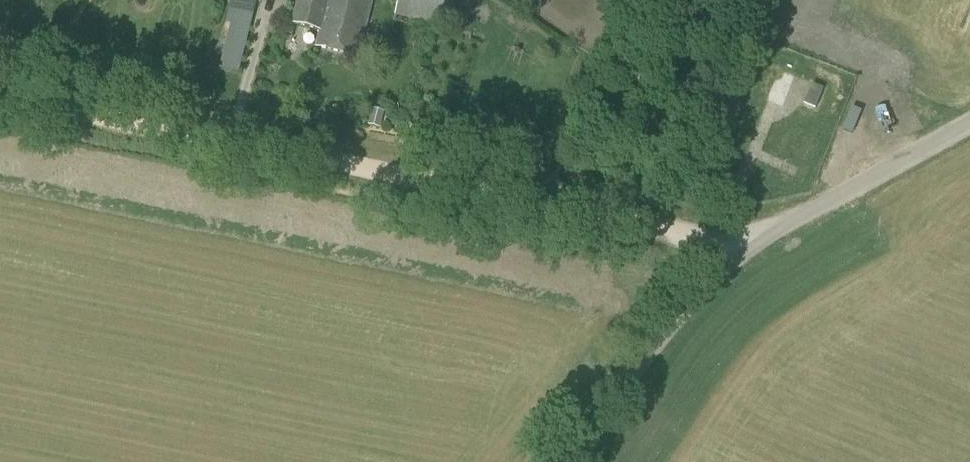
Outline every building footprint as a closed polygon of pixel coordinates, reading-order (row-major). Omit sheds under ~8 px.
[(230,4),(255,10),(257,0),(231,0),(230,4)] [(372,0),(297,0),(291,24),(321,31),(317,48),(358,58),(372,0)] [(457,0),(398,0),(394,16),(449,29),(457,0)] [(219,68),(238,73),(250,28),(230,23),(219,68)] [(781,103),(791,77),(779,73),(770,98),(781,103)] [(823,89),(812,85),(804,104),(815,109),(823,89)] [(371,109),(367,126),(380,129),(384,112),(371,109)]
